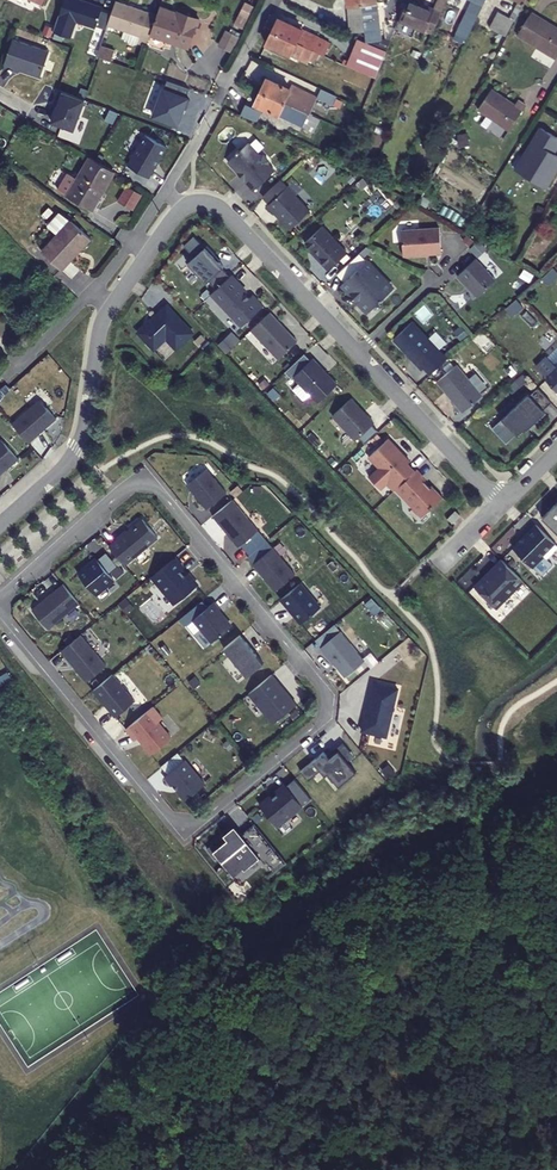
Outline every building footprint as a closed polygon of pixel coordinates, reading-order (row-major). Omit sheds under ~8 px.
[(56,31),(73,36),(79,19),(98,26),(105,6),(87,0),(66,0),(57,29),(56,31)] [(252,4),(244,0),(233,23),(241,27),(252,4)] [(363,0),(348,0),(349,5),(353,5),(354,14),(349,14),(350,23),(354,23),(354,28),(357,28),(357,31),(366,31),(363,0)] [(366,31),(366,37),(380,36),(377,0),(363,0),(366,31)] [(408,0),(398,23),(422,34),(424,30),(432,33),(440,14),(408,0)] [(474,24),(475,22),(486,0),(470,0),(461,17),(474,24)] [(118,1),(109,25),(151,40),(152,36),(159,16),(118,1)] [(159,16),(152,36),(191,49),(201,20),(180,13),(179,17),(161,11),(159,16)] [(491,30),(505,38),(514,22),(499,14),(491,30)] [(531,15),(519,36),(555,57),(556,53),(556,30),(531,15)] [(279,20),(273,33),(321,55),(326,42),(302,30),(279,20)] [(56,31),(57,29),(48,26),(45,33),(54,36),(56,31)] [(225,28),(217,44),(230,51),(238,34),(225,28)] [(318,61),(321,55),(273,33),(266,46),(289,57),(292,53),(299,56),(297,60),(307,65),(308,62),(313,64),(314,60),(318,61)] [(386,51),(367,41),(360,38),(346,67),(374,79),(386,51)] [(117,50),(102,45),(98,57),(112,61),(117,50)] [(262,93),(286,104),(313,116),(315,110),(312,108),(313,105),(309,102),(310,99),(300,95),(299,98),(291,94),(292,91),(268,80),(262,93)] [(51,121),(73,130),(85,99),(60,89),(54,104),(58,106),(51,121)] [(508,130),(523,108),(514,102),(513,104),(491,89),(477,109),(508,130)] [(286,104),(262,93),(256,106),(280,117),(286,104)] [(256,119),(260,108),(244,102),(240,112),(256,119)] [(313,116),(286,104),(280,117),(316,133),(323,120),(313,116)] [(540,129),(514,171),(545,190),(556,171),(556,157),(553,155),(556,149),(556,139),(540,129)] [(128,169),(151,181),(168,150),(145,138),(128,169)] [(245,182),(253,191),(275,171),(268,164),(268,161),(263,155),(259,155),(248,143),(239,151),(238,150),(236,153),(236,154),(228,162),(246,181),(245,182)] [(114,174),(90,159),(68,197),(92,211),(114,174)] [(280,180),(263,197),(269,204),(267,206),(275,214),(276,213),(280,217),(279,218),(290,230),(310,211),(280,180)] [(117,199),(133,208),(142,192),(126,183),(117,199)] [(42,251),(61,269),(90,238),(71,220),(60,212),(48,225),(58,234),(42,251)] [(322,227),(305,243),(312,251),(317,256),(315,257),(328,270),(347,253),(322,227)] [(400,227),(393,228),(394,242),(402,241),(400,227)] [(401,231),(403,256),(441,253),(439,228),(401,231)] [(216,290),(230,277),(222,269),(224,267),(213,257),(215,255),(207,246),(188,264),(206,284),(209,281),(216,290)] [(359,253),(337,275),(344,282),(342,284),(368,313),(393,289),(359,253)] [(476,259),(457,276),(477,297),(496,280),(476,259)] [(246,292),(231,276),(230,277),(216,290),(211,294),(242,326),(264,306),(253,295),(249,298),(245,293),(246,292)] [(148,327),(144,326),(138,333),(154,350),(166,339),(176,350),(194,334),(167,305),(149,322),(151,324),(148,327)] [(284,327),(270,313),(251,330),(278,359),(297,342),(288,332),(287,334),(282,329),(284,327)] [(425,368),(430,374),(447,358),(412,322),(394,340),(422,370),(425,368)] [(229,351),(235,346),(228,338),(221,344),(228,352),(229,351)] [(304,354),(285,373),(295,383),(297,381),(318,403),(337,385),(325,372),(323,374),(318,369),(320,367),(313,359),(310,361),(304,354)] [(543,376),(556,391),(556,365),(556,364),(543,376)] [(457,365),(437,381),(463,412),(483,395),(457,365)] [(543,410),(551,402),(550,401),(538,388),(529,396),(528,394),(502,419),(518,436),(527,428),(528,429),(545,412),(543,410)] [(365,444),(378,432),(372,425),(374,423),(351,399),(333,416),(356,441),(359,438),(365,444)] [(12,424),(29,443),(56,419),(39,400),(12,424)] [(1,472),(0,471),(20,453),(3,434),(0,437),(0,473),(1,472)] [(394,491),(398,488),(415,471),(408,464),(410,461),(404,455),(402,456),(400,454),(400,451),(389,439),(369,457),(379,468),(369,477),(381,489),(387,483),(394,491)] [(187,485),(207,509),(226,493),(207,469),(187,485)] [(430,487),(415,471),(398,488),(405,495),(403,497),(410,504),(412,502),(424,515),(443,497),(432,485),(430,487)] [(233,500),(213,516),(238,547),(258,530),(233,500)] [(542,518),(556,533),(556,503),(542,518)] [(460,515),(456,511),(448,519),(452,523),(460,515)] [(143,519),(110,547),(125,565),(158,538),(143,519)] [(556,547),(556,545),(551,539),(536,524),(512,547),(532,567),(544,555),(546,557),(556,547)] [(259,559),(282,586),(302,569),(280,542),(259,559)] [(506,563),(501,559),(474,586),(496,608),(523,581),(506,563)] [(78,574),(95,594),(114,579),(98,560),(91,565),(90,564),(78,574)] [(300,583),(281,599),(301,624),(321,607),(300,583)] [(80,604),(63,584),(32,610),(49,629),(80,604)] [(214,603),(194,619),(213,642),(231,627),(218,611),(219,610),(214,603)] [(335,624),(315,641),(345,677),(365,661),(335,624)] [(81,635),(61,651),(87,682),(106,666),(81,635)] [(264,663),(240,635),(224,648),(248,676),(264,663)] [(170,689),(179,682),(171,673),(163,680),(170,689)] [(113,674),(93,690),(115,717),(135,701),(113,674)] [(297,705),(272,675),(249,694),(274,724),(297,705)] [(369,713),(366,713),(362,731),(387,737),(398,688),(373,682),(368,707),(370,707),(369,713)] [(153,707),(126,729),(135,740),(139,737),(143,743),(142,744),(151,755),(172,738),(158,722),(163,718),(153,707)] [(329,758),(339,751),(348,762),(354,756),(343,743),(327,756),(329,758)] [(324,752),(301,771),(309,781),(321,770),(326,776),(328,774),(339,787),(356,772),(348,762),(339,751),(329,758),(327,756),(324,752)] [(173,785),(177,790),(176,792),(184,802),(205,784),(185,760),(164,777),(172,786),(173,785)] [(271,796),(260,806),(277,827),(311,798),(295,779),(286,786),(285,785),(276,792),(277,793),(272,798),(271,796)] [(287,863),(254,823),(241,834),(236,838),(229,830),(207,848),(215,859),(218,857),(228,870),(227,871),(229,873),(230,872),(234,876),(258,856),(265,864),(267,863),(275,872),(287,863)] [(236,838),(241,834),(234,826),(229,830),(236,838)]
